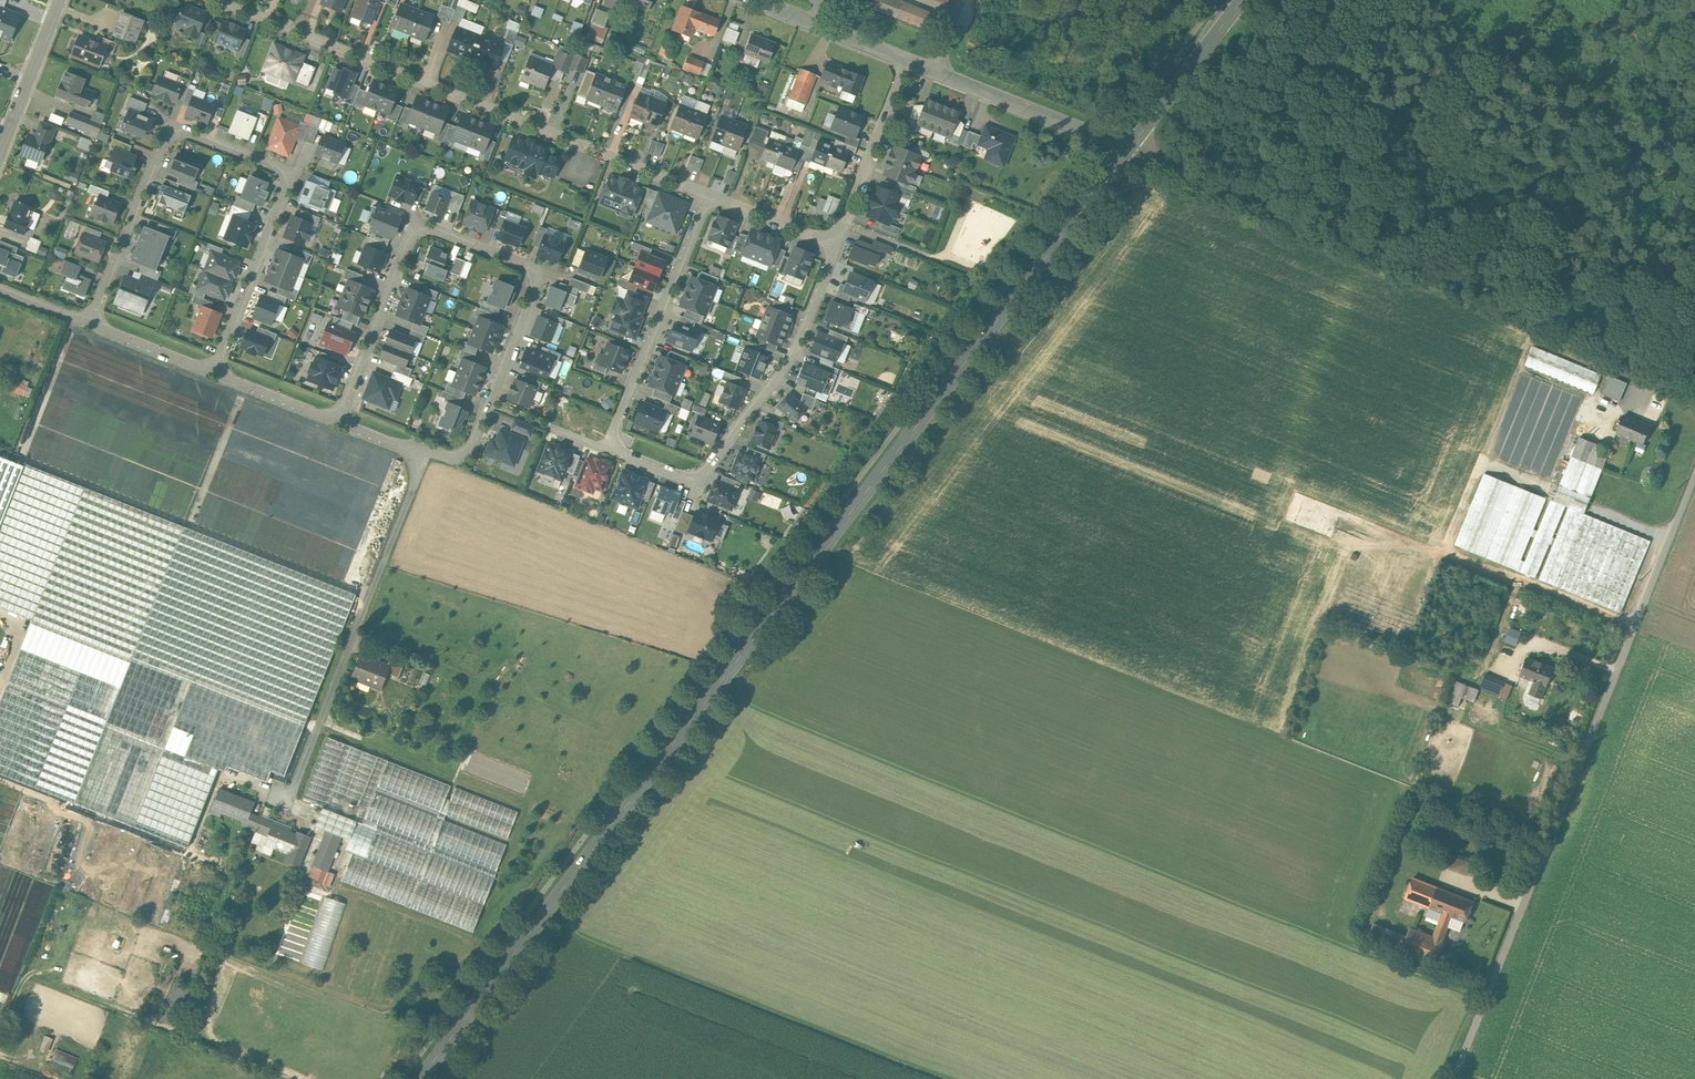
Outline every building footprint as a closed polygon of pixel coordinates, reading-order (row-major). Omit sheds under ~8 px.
[(7,0),(0,0),(0,38),(11,42),(22,14),(4,7),(7,0)] [(321,5),(340,12),(345,0),(323,0),(321,5)] [(358,1),(357,1),(355,6),(356,6),(352,17),(350,22),(359,26),(361,20),(371,24),(380,1),(378,1),(379,0),(359,0),(358,1)] [(457,4),(470,9),(472,3),(465,0),(459,0),(457,4)] [(607,3),(621,9),(625,0),(608,0),(607,3)] [(632,2),(632,4),(646,10),(650,0),(627,0),(632,2)] [(897,0),(855,0),(854,1),(921,27),(927,12),(897,0)] [(211,13),(186,3),(174,32),(194,40),(192,46),(204,51),(210,34),(204,31),(211,13)] [(419,11),(401,4),(392,28),(410,35),(419,11)] [(455,10),(442,4),(436,18),(450,23),(451,20),(455,10)] [(466,8),(457,5),(455,10),(451,20),(460,24),(466,8)] [(535,5),(531,15),(540,18),(544,9),(535,5)] [(700,14),(682,7),(673,29),(681,33),(685,31),(692,33),(695,27),(700,14)] [(592,21),(604,25),(605,26),(610,14),(597,9),(592,21)] [(435,17),(419,11),(410,35),(425,41),(435,17)] [(143,21),(123,13),(114,35),(134,43),(143,21)] [(554,13),(552,18),(561,22),(563,17),(554,13)] [(719,21),(700,14),(695,27),(714,34),(719,21)] [(509,30),(517,33),(521,25),(509,20),(506,29),(509,30)] [(574,21),(570,30),(579,34),(583,24),(574,21)] [(599,37),(604,25),(592,21),(588,32),(599,37)] [(231,25),(223,22),(216,41),(228,45),(227,47),(237,51),(243,37),(245,31),(237,28),(238,26),(232,24),(231,25)] [(604,25),(599,37),(604,39),(608,27),(605,26),(604,25)] [(480,38),(456,28),(448,50),(471,59),(480,38)] [(739,32),(727,28),(722,40),(735,44),(739,32)] [(517,33),(509,30),(504,42),(513,45),(517,33)] [(604,39),(599,37),(588,32),(584,40),(594,44),(601,47),(604,39)] [(96,42),(80,35),(72,56),(99,66),(105,51),(107,46),(96,42)] [(775,44),(752,35),(745,53),(768,62),(775,44)] [(117,43),(99,36),(96,42),(107,46),(105,51),(113,54),(117,43)] [(243,37),(237,51),(235,55),(243,58),(250,40),(243,37)] [(502,47),(480,38),(471,59),(494,69),(497,60),(503,47),(502,47)] [(594,44),(584,40),(581,46),(592,51),(594,44)] [(513,45),(504,42),(502,47),(503,47),(497,60),(505,63),(513,45)] [(304,56),(275,44),(264,70),(269,72),(270,74),(279,77),(282,77),(293,81),(301,61),(304,56)] [(573,57),(562,53),(556,68),(564,71),(568,72),(570,67),(573,58),(573,57)] [(587,59),(574,54),(573,57),(573,58),(570,67),(582,72),(587,59)] [(553,66),(530,57),(522,76),(531,80),(530,82),(544,88),(548,79),(553,67),(553,66)] [(703,62),(688,57),(684,68),(699,74),(703,62)] [(316,67),(301,61),(293,81),(308,87),(316,67)] [(636,61),(631,73),(639,76),(643,64),(636,61)] [(711,65),(703,62),(699,74),(707,77),(711,65)] [(863,77),(850,72),(827,63),(822,77),(845,86),(843,90),(856,95),(863,77)] [(643,64),(639,76),(645,78),(650,66),(644,64),(643,64)] [(357,74),(339,67),(328,95),(353,104),(360,89),(353,86),(357,74)] [(556,68),(553,67),(548,79),(560,83),(564,71),(556,68)] [(801,68),(789,98),(804,105),(816,75),(801,68)] [(85,80),(65,72),(56,95),(76,103),(77,100),(85,103),(89,92),(81,89),(85,80)] [(611,80),(596,73),(586,98),(601,104),(611,80)] [(177,84),(159,77),(153,93),(158,95),(157,97),(170,102),(171,100),(176,102),(178,98),(182,86),(177,84)] [(191,82),(180,77),(177,84),(182,86),(178,98),(184,100),(188,88),(191,82)] [(387,85),(374,80),(369,92),(364,105),(377,110),(387,85)] [(627,86),(611,80),(601,104),(617,110),(627,86)] [(398,90),(387,85),(377,110),(388,114),(389,114),(393,103),(398,90)] [(195,88),(189,86),(188,88),(184,100),(182,104),(188,107),(192,97),(195,88)] [(360,89),(353,104),(363,108),(364,105),(369,92),(360,89)] [(652,99),(639,94),(629,117),(643,123),(652,99)] [(268,111),(273,99),(267,96),(262,108),(268,111)] [(147,104),(130,97),(125,109),(129,111),(129,110),(143,115),(147,104)] [(215,106),(192,97),(188,107),(185,115),(208,124),(215,106)] [(421,99),(415,101),(412,109),(408,121),(410,122),(423,127),(432,103),(430,102),(427,101),(421,99)] [(666,104),(652,99),(643,123),(657,128),(666,104)] [(936,102),(926,99),(924,105),(918,120),(917,124),(933,130),(943,106),(935,103),(936,102)] [(402,107),(393,103),(389,114),(388,114),(387,118),(396,122),(402,107)] [(438,105),(435,104),(432,103),(423,127),(436,132),(439,133),(443,122),(446,113),(444,107),(438,105)] [(285,104),(276,105),(276,114),(285,114),(285,104)] [(693,111),(680,105),(671,127),(684,132),(693,111)] [(924,105),(914,105),(910,117),(918,120),(924,105)] [(950,109),(943,106),(933,130),(949,137),(951,133),(957,118),(959,112),(950,108),(950,109)] [(405,107),(398,125),(407,129),(410,122),(408,121),(412,109),(405,107)] [(852,112),(839,107),(831,128),(847,135),(855,137),(863,117),(856,114),(852,112)] [(255,116),(237,109),(227,132),(248,140),(252,130),(261,133),(268,116),(258,111),(255,116)] [(143,115),(129,110),(129,111),(125,121),(128,123),(125,130),(144,137),(146,130),(150,131),(155,120),(143,115)] [(706,116),(693,111),(684,132),(698,138),(706,116)] [(91,120),(70,113),(66,124),(97,136),(102,125),(91,121),(91,120)] [(467,116),(461,119),(457,127),(453,138),(456,140),(468,145),(478,121),(476,120),(475,120),(472,119),(473,118),(472,118),(472,119),(467,116)] [(734,122),(720,116),(712,138),(725,144),(734,122)] [(305,127),(281,117),(268,149),(292,159),(305,127)] [(918,120),(910,117),(907,124),(916,127),(917,124),(918,120)] [(964,125),(957,118),(951,133),(959,136),(964,125)] [(56,126),(43,121),(39,131),(52,136),(56,126)] [(483,123),(480,122),(481,122),(480,121),(480,122),(478,121),(468,145),(481,150),(484,151),(488,139),(492,131),(489,125),(484,123),(483,123)] [(450,124),(443,122),(439,133),(436,132),(433,139),(443,143),(450,124)] [(747,127),(734,122),(725,144),(739,149),(747,127)] [(450,124),(443,143),(453,147),(456,140),(453,138),(457,127),(450,124)] [(768,132),(755,126),(750,139),(763,144),(768,132)] [(1013,137),(986,126),(979,145),(988,148),(984,158),(1003,165),(1013,137)] [(815,131),(807,128),(807,129),(803,140),(802,142),(801,142),(801,145),(808,148),(812,138),(815,131)] [(100,130),(97,138),(107,142),(110,134),(100,130)] [(39,131),(36,138),(36,137),(27,141),(22,154),(41,161),(48,143),(49,143),(52,136),(39,131)] [(772,131),(761,158),(776,163),(786,136),(772,131)] [(977,134),(969,131),(963,146),(971,149),(977,134)] [(907,136),(898,133),(896,139),(904,142),(907,136)] [(959,136),(951,133),(949,137),(948,140),(956,143),(959,136)] [(349,144),(324,134),(316,154),(341,164),(349,144)] [(855,137),(847,135),(844,143),(856,148),(860,139),(855,137)] [(88,150),(91,139),(81,136),(77,146),(88,150)] [(794,139),(787,136),(786,137),(786,136),(776,163),(798,172),(803,160),(796,157),(799,151),(798,151),(801,145),(801,142),(802,142),(803,140),(795,137),(794,139)] [(567,157),(514,137),(504,163),(556,184),(567,157)] [(132,146),(113,138),(110,147),(115,149),(129,154),(132,146)] [(808,148),(814,150),(817,142),(818,140),(812,138),(808,148)] [(488,139),(484,151),(481,150),(478,157),(488,161),(496,142),(488,139)] [(658,142),(652,140),(647,152),(653,155),(658,142)] [(664,145),(658,142),(653,155),(659,157),(664,145)] [(832,148),(817,142),(814,150),(810,160),(811,160),(825,166),(832,148)] [(856,148),(844,143),(841,151),(847,154),(847,155),(853,157),(856,148)] [(808,148),(801,145),(798,151),(799,151),(796,157),(803,160),(804,160),(808,148)] [(930,153),(911,145),(909,152),(919,156),(927,159),(930,153)] [(909,152),(895,146),(892,153),(890,152),(887,160),(914,170),(919,156),(909,152)] [(814,150),(808,148),(804,160),(810,162),(811,160),(810,160),(814,150)] [(841,151),(832,148),(825,166),(840,172),(847,155),(847,154),(841,151)] [(129,154),(115,149),(110,160),(115,162),(112,170),(132,178),(135,169),(132,167),(136,157),(129,154)] [(197,161),(179,154),(176,161),(172,159),(168,171),(180,175),(193,181),(194,180),(198,170),(194,168),(197,161)] [(697,157),(691,155),(686,167),(692,170),(697,157)] [(703,160),(697,157),(692,170),(699,172),(703,160)] [(914,170),(887,160),(884,167),(886,168),(883,175),(898,181),(908,185),(908,184),(914,170)] [(736,173),(730,170),(725,183),(731,185),(736,173)] [(429,185),(400,173),(391,196),(420,207),(429,185)] [(330,182),(312,174),(309,181),(320,186),(320,185),(328,188),(330,182)] [(193,181),(180,175),(177,183),(179,184),(179,183),(195,190),(198,182),(194,180),(193,181)] [(268,183),(250,176),(242,197),(256,203),(262,206),(265,198),(266,199),(269,192),(265,190),(268,183)] [(619,179),(610,176),(600,202),(617,209),(618,206),(634,212),(637,205),(643,189),(642,188),(631,184),(632,182),(619,177),(619,179)] [(177,183),(165,178),(162,184),(177,190),(179,184),(177,183)] [(309,181),(307,181),(298,202),(324,212),(326,208),(329,210),(334,197),(329,196),(332,189),(328,188),(320,185),(320,186),(309,181)] [(908,184),(908,185),(898,181),(895,187),(913,194),(914,194),(917,187),(908,184)] [(109,192),(91,184),(88,192),(99,196),(107,199),(109,192)] [(177,190),(162,184),(160,191),(163,192),(159,203),(176,209),(173,216),(182,220),(191,195),(177,190)] [(652,190),(643,186),(642,188),(643,189),(637,205),(645,208),(652,190)] [(893,193),(878,187),(875,196),(873,195),(871,201),(896,211),(898,205),(896,204),(899,196),(899,195),(893,193)] [(913,194),(895,187),(893,193),(899,195),(899,196),(910,200),(913,194)] [(57,189),(53,189),(50,191),(49,195),(51,199),(55,199),(59,197),(60,193),(57,189)] [(685,203),(652,190),(645,208),(653,211),(650,220),(675,230),(685,203)] [(450,198),(433,192),(426,210),(442,216),(446,207),(450,198)] [(464,199),(451,194),(450,198),(446,207),(459,212),(464,199)] [(256,203),(242,197),(237,195),(234,205),(242,208),(251,212),(252,212),(256,203)] [(816,205),(809,204),(807,214),(826,218),(827,213),(835,214),(838,197),(826,195),(826,198),(818,197),(816,205)] [(107,199),(99,196),(91,214),(99,217),(98,219),(106,222),(106,220),(114,223),(121,204),(107,199)] [(485,233),(488,225),(494,208),(472,199),(462,224),(485,233)] [(34,209),(15,201),(10,213),(4,226),(24,234),(27,227),(34,230),(40,214),(33,212),(34,209)] [(896,211),(871,201),(868,207),(870,208),(867,216),(882,222),(888,224),(891,216),(894,217),(896,211)] [(407,217),(371,204),(360,234),(369,237),(388,244),(396,247),(407,217)] [(251,212),(242,208),(234,205),(233,205),(229,215),(234,217),(234,216),(248,221),(251,212)] [(502,211),(494,208),(488,225),(495,228),(500,215),(502,211)] [(509,212),(503,209),(502,211),(500,215),(506,218),(509,212)] [(320,218),(302,210),(298,218),(304,220),(311,224),(317,226),(320,218)] [(506,218),(500,215),(495,228),(502,230),(505,221),(506,218)] [(248,221),(234,216),(234,217),(226,238),(229,240),(230,243),(235,245),(238,243),(246,246),(249,239),(250,240),(253,232),(252,231),(255,224),(248,221)] [(298,218),(293,216),(285,237),(303,244),(306,237),(309,239),(312,231),(309,230),(311,224),(304,220),(298,218)] [(737,223),(718,216),(716,222),(715,222),(714,223),(713,225),(712,227),(711,229),(711,232),(710,233),(711,233),(709,239),(727,247),(732,234),(737,223)] [(525,229),(505,221),(502,230),(498,239),(518,246),(525,229)] [(900,228),(888,224),(882,222),(879,228),(897,235),(900,228)] [(177,231),(159,223),(156,231),(169,237),(168,237),(174,239),(177,231)] [(539,226),(532,245),(540,248),(545,235),(547,229),(539,226)] [(89,228),(86,236),(101,242),(104,234),(89,228)] [(156,231),(148,228),(147,233),(144,232),(139,244),(162,253),(163,252),(160,251),(166,237),(168,238),(168,237),(169,237),(156,231)] [(766,235),(751,229),(748,236),(742,253),(741,254),(756,259),(766,235)] [(748,236),(741,233),(740,237),(735,250),(742,253),(748,236)] [(740,237),(732,234),(727,247),(724,253),(732,256),(735,250),(740,237)] [(558,240),(552,237),(551,238),(545,235),(540,248),(537,254),(557,262),(564,243),(558,241),(558,240)] [(780,240),(766,235),(756,259),(770,265),(771,264),(777,247),(780,240)] [(101,242),(86,236),(79,255),(102,265),(110,245),(101,242)] [(41,241),(31,237),(26,249),(37,253),(37,252),(39,246),(41,241)] [(388,244),(369,237),(366,245),(384,253),(388,244)] [(872,246),(857,240),(854,246),(853,246),(848,258),(867,265),(867,263),(875,266),(879,256),(878,256),(880,250),(881,250),(872,246)] [(893,247),(874,240),(872,246),(881,250),(890,254),(893,247)] [(0,241),(0,248),(16,254),(18,248),(0,241)] [(652,249),(633,242),(630,248),(641,252),(649,255),(652,249)] [(223,249),(208,243),(205,252),(211,255),(212,252),(221,255),(223,249)] [(162,253),(139,244),(134,256),(137,257),(135,262),(143,264),(156,270),(156,269),(156,268),(154,267),(160,253),(162,254),(162,253)] [(384,253),(366,245),(363,252),(364,255),(361,264),(379,272),(381,266),(382,266),(386,259),(385,258),(387,253),(384,253)] [(48,250),(39,246),(37,252),(46,256),(48,250)] [(57,246),(55,254),(66,257),(68,248),(57,246)] [(818,255),(797,246),(786,272),(807,281),(818,255)] [(449,255),(430,247),(426,257),(431,259),(444,264),(445,265),(446,264),(449,255)] [(777,247),(771,264),(779,267),(786,251),(777,247)] [(0,248),(0,264),(4,266),(1,272),(16,278),(24,257),(16,254),(0,248)] [(313,255),(294,248),(291,255),(303,260),(302,262),(309,265),(313,255)] [(607,259),(586,251),(579,270),(599,278),(607,259)] [(221,255),(212,252),(211,255),(205,270),(231,281),(234,275),(236,276),(239,268),(237,267),(239,262),(221,255)] [(291,255),(284,252),(277,255),(275,260),(274,263),(274,264),(273,266),(297,275),(302,262),(303,260),(291,255)] [(649,255),(641,252),(635,267),(659,276),(665,261),(649,255)] [(455,257),(452,266),(446,264),(445,265),(444,264),(443,268),(448,270),(448,271),(460,276),(466,261),(455,257)] [(444,264),(431,259),(429,263),(443,268),(444,264)] [(82,266),(66,260),(60,274),(67,277),(70,270),(79,274),(82,266)] [(429,263),(429,264),(425,273),(444,280),(448,271),(448,270),(443,268),(429,263)] [(156,270),(143,264),(139,273),(143,274),(158,280),(161,271),(156,269),(156,270)] [(297,275),(273,266),(272,268),(271,271),(270,271),(271,272),(269,277),(271,283),(279,286),(291,291),(292,288),(297,275)] [(659,276),(635,267),(629,281),(629,282),(638,285),(641,287),(653,291),(659,276)] [(363,275),(347,269),(343,278),(348,280),(349,280),(359,284),(363,275)] [(79,274),(70,270),(67,277),(63,289),(84,297),(91,279),(79,274)] [(231,281),(205,270),(199,285),(198,289),(206,292),(224,299),(226,294),(228,295),(232,287),(229,286),(231,281)] [(719,278),(701,271),(698,279),(715,286),(719,278)] [(872,282),(850,273),(847,282),(851,284),(850,287),(854,289),(851,295),(865,300),(872,282)] [(158,280),(143,274),(140,280),(153,285),(152,288),(158,291),(161,281),(158,280)] [(123,287),(121,293),(120,292),(115,303),(130,309),(131,306),(140,309),(144,298),(148,299),(152,288),(153,285),(140,280),(132,277),(132,278),(126,276),(122,287),(123,287)] [(590,285),(571,277),(568,285),(579,289),(587,293),(590,285)] [(638,285),(629,282),(629,281),(619,277),(617,284),(635,292),(636,288),(638,285)] [(698,279),(692,277),(686,291),(711,301),(716,287),(715,286),(698,279)] [(359,284),(349,280),(348,280),(343,293),(368,303),(370,297),(370,298),(371,297),(373,290),(359,284)] [(521,288),(500,280),(491,303),(485,300),(482,309),(492,313),(500,316),(503,307),(512,311),(521,288)] [(568,285),(560,282),(558,288),(567,292),(576,296),(579,289),(568,285)] [(206,292),(198,289),(199,285),(192,283),(189,292),(195,295),(204,298),(206,292)] [(850,287),(840,283),(835,296),(849,301),(851,295),(854,289),(850,287)] [(299,291),(292,288),(291,291),(279,286),(276,293),(287,298),(295,301),(299,291)] [(438,292),(424,286),(421,293),(430,297),(430,298),(435,300),(438,292)] [(551,286),(544,304),(549,306),(560,310),(562,304),(567,292),(558,288),(551,286)] [(421,293),(407,288),(402,301),(425,310),(430,298),(430,297),(421,293)] [(635,292),(629,289),(625,300),(624,303),(643,310),(648,297),(635,292)] [(287,298),(276,293),(269,290),(266,297),(280,302),(279,304),(284,306),(287,298)] [(711,301),(686,291),(680,306),(687,308),(704,315),(705,315),(711,301)] [(576,296),(567,292),(562,304),(573,308),(577,296),(576,296)] [(368,303),(343,293),(338,307),(345,310),(361,316),(363,317),(365,310),(366,310),(366,309),(368,304),(368,303)] [(204,298),(195,295),(192,302),(203,307),(203,306),(211,309),(213,302),(204,298)] [(266,297),(262,295),(253,317),(271,325),(279,304),(280,302),(266,297)] [(643,310),(624,303),(625,300),(616,296),(610,311),(617,313),(611,328),(621,333),(634,338),(642,317),(640,317),(641,314),(643,310)] [(793,307),(774,300),(771,308),(790,315),(793,307)] [(425,310),(402,301),(397,315),(414,322),(419,324),(420,323),(425,310)] [(852,310),(831,301),(824,320),(851,331),(858,312),(852,310)] [(869,309),(854,304),(852,310),(858,312),(866,315),(869,309)] [(211,309),(203,306),(203,307),(194,330),(212,337),(221,313),(211,309)] [(482,309),(477,307),(474,315),(479,317),(480,317),(489,320),(492,313),(482,309)] [(704,315),(687,308),(683,316),(698,322),(701,323),(704,315)] [(790,315),(771,308),(768,315),(765,313),(762,321),(786,331),(792,316),(790,315)] [(361,316),(345,310),(341,319),(353,324),(357,325),(361,316)] [(564,319),(545,312),(543,318),(556,323),(556,324),(561,326),(564,319)] [(603,320),(596,315),(590,324),(597,329),(603,320)] [(341,319),(335,316),(331,324),(350,332),(353,324),(341,319)] [(681,323),(676,321),(668,342),(696,353),(704,332),(695,329),(698,322),(683,316),(681,323)] [(489,320),(480,317),(479,317),(474,330),(497,339),(502,326),(489,320)] [(543,318),(539,317),(532,335),(549,341),(550,339),(556,324),(556,323),(543,318)] [(786,331),(762,321),(759,329),(762,330),(759,337),(778,344),(780,345),(786,331)] [(429,327),(420,323),(419,324),(414,322),(411,329),(426,335),(429,327)] [(331,324),(327,323),(322,335),(330,338),(327,346),(348,354),(356,334),(350,332),(331,324)] [(277,334),(259,327),(256,333),(270,339),(269,339),(274,341),(277,334)] [(426,335),(411,329),(408,337),(415,340),(422,343),(426,335)] [(256,333),(248,330),(246,335),(243,342),(244,342),(242,347),(249,350),(248,351),(255,354),(256,353),(263,355),(263,354),(264,354),(266,348),(266,346),(267,346),(269,340),(269,339),(270,339),(256,333)] [(408,337),(390,330),(385,344),(410,353),(415,340),(408,337)] [(497,339),(474,330),(469,343),(478,347),(492,352),(497,339)] [(829,339),(819,335),(810,358),(823,363),(837,368),(846,346),(849,348),(852,341),(832,333),(829,339)] [(778,344),(759,337),(756,345),(775,352),(778,344)] [(478,347),(469,343),(465,341),(462,349),(475,354),(478,347)] [(629,351),(608,343),(600,364),(607,367),(621,372),(629,351)] [(410,353),(385,344),(380,357),(397,364),(405,367),(405,366),(410,353)] [(561,354),(542,346),(540,353),(554,358),(554,359),(558,361),(561,354)] [(1602,374),(1533,346),(1525,365),(1594,393),(1602,374)] [(540,353),(527,348),(524,355),(526,355),(524,360),(523,360),(521,366),(539,374),(546,377),(550,369),(550,368),(554,359),(554,358),(540,353)] [(766,356),(745,348),(745,350),(738,367),(737,369),(757,376),(758,377),(761,370),(762,371),(765,364),(763,363),(766,356)] [(475,354),(462,349),(458,359),(462,360),(463,359),(477,364),(480,356),(475,354)] [(687,357),(670,350),(667,358),(684,365),(687,357)] [(339,359),(321,352),(319,358),(337,365),(339,359)] [(319,358),(317,357),(317,356),(316,356),(316,357),(317,357),(314,364),(312,363),(308,372),(310,372),(308,379),(307,379),(307,380),(308,380),(315,382),(315,383),(325,387),(325,386),(332,389),(332,390),(333,390),(333,389),(335,382),(336,383),(340,374),(339,374),(341,367),(342,367),(342,366),(341,366),(337,365),(319,358)] [(667,358),(660,356),(655,371),(679,380),(685,366),(684,365),(667,358)] [(477,364),(463,359),(462,360),(457,372),(480,381),(485,368),(477,364)] [(607,367),(600,364),(595,362),(592,369),(605,374),(607,367)] [(821,370),(805,364),(797,384),(824,395),(833,373),(838,375),(840,370),(837,368),(823,363),(821,370)] [(405,367),(397,364),(395,371),(409,377),(412,369),(405,366),(405,367)] [(395,371),(394,371),(390,379),(402,383),(402,384),(409,387),(412,378),(409,377),(395,371)] [(679,380),(655,371),(649,385),(655,388),(673,394),(674,395),(679,380)] [(743,378),(724,371),(721,379),(727,381),(740,386),(743,378)] [(383,376),(374,372),(368,387),(369,387),(368,390),(367,390),(364,398),(367,399),(388,408),(393,397),(396,399),(402,384),(402,383),(390,379),(389,378),(388,380),(382,377),(383,376)] [(480,381),(457,372),(453,383),(452,386),(466,391),(475,395),(480,381)] [(541,382),(523,374),(520,381),(537,388),(536,388),(538,389),(541,382)] [(520,381),(515,379),(513,386),(512,386),(509,391),(511,392),(508,398),(529,407),(536,388),(537,388),(520,381)] [(453,383),(449,381),(445,391),(462,398),(463,398),(466,391),(452,386),(453,383)] [(679,381),(676,393),(681,395),(684,383),(679,381)] [(740,386),(727,381),(719,402),(737,409),(746,389),(740,386)] [(33,389),(21,384),(17,392),(29,397),(33,389)] [(1622,392),(1605,385),(1596,404),(1614,412),(1622,392)] [(673,394),(655,388),(652,396),(669,403),(673,394)] [(445,391),(443,390),(441,397),(445,398),(444,400),(448,402),(459,406),(462,398),(445,391)] [(700,403),(705,406),(710,393),(705,391),(700,403)] [(817,398),(803,393),(800,401),(798,403),(805,409),(812,411),(817,398)] [(798,403),(788,394),(778,406),(795,421),(805,409),(798,403)] [(459,406),(448,402),(445,409),(446,409),(443,417),(442,417),(439,425),(451,430),(451,429),(460,432),(463,424),(461,424),(463,418),(465,419),(468,411),(460,408),(460,407),(459,406)] [(666,411),(643,402),(635,423),(662,433),(670,413),(680,418),(684,408),(669,403),(666,411)] [(707,409),(694,404),(692,410),(704,415),(707,409)] [(25,407),(19,405),(14,417),(19,419),(25,407)] [(1650,426),(1624,415),(1616,433),(1643,444),(1650,426)] [(720,425),(698,416),(691,434),(706,440),(705,442),(712,444),(713,442),(720,425)] [(776,428),(781,430),(784,423),(765,416),(763,422),(776,428)] [(534,427),(515,420),(512,428),(530,436),(534,427)] [(776,428),(763,422),(761,421),(758,429),(756,428),(754,434),(755,435),(753,442),(768,448),(771,441),(773,442),(776,436),(773,435),(776,428)] [(524,439),(500,429),(494,445),(489,443),(485,454),(510,464),(513,457),(516,458),(524,439)] [(1500,460),(1551,478),(1565,440),(1538,431),(1534,440),(1510,432),(1500,460)] [(1579,437),(1560,485),(1553,501),(1551,500),(1521,572),(1535,578),(1565,506),(1569,507),(1539,579),(1621,613),(1651,541),(1584,514),(1610,449),(1579,437)] [(572,453),(549,444),(538,470),(545,473),(544,475),(554,479),(555,477),(561,479),(565,471),(572,453)] [(747,447),(745,453),(760,460),(763,461),(766,455),(747,447)] [(741,452),(733,471),(752,479),(760,460),(745,453),(741,452)] [(580,456),(572,453),(565,471),(573,474),(578,459),(580,456)] [(25,464),(25,466),(10,460),(0,456),(0,607),(32,620),(0,702),(0,774),(75,803),(132,659),(190,682),(225,696),(304,727),(356,594),(25,464)] [(586,462),(578,459),(573,474),(571,478),(578,480),(586,462)] [(599,461),(598,463),(589,460),(587,463),(586,462),(578,480),(576,486),(584,489),(586,484),(602,490),(611,466),(599,461)] [(623,472),(611,503),(639,514),(652,483),(623,472)] [(1546,498),(1484,473),(1455,545),(1517,570),(1546,498)] [(738,490),(715,480),(712,489),(711,489),(709,490),(708,493),(708,495),(709,495),(707,500),(727,508),(730,509),(734,500),(738,490)] [(674,491),(661,486),(651,509),(665,515),(666,510),(673,513),(679,499),(672,496),(674,491)] [(686,502),(679,499),(673,513),(672,518),(678,520),(686,502)] [(725,523),(698,512),(690,533),(717,543),(725,523)] [(1520,630),(1509,626),(1503,640),(1514,645),(1520,630)] [(388,665),(361,655),(353,675),(372,682),(371,685),(380,689),(386,673),(398,678),(401,670),(388,665)] [(1527,657),(1521,674),(1528,677),(1535,660),(1527,657)] [(190,682),(132,659),(75,803),(133,826),(165,745),(190,682)] [(403,664),(390,659),(388,665),(401,670),(403,664)] [(1552,667),(1535,660),(1528,677),(1534,679),(1529,692),(1540,697),(1545,684),(1546,684),(1552,667)] [(1505,682),(1485,674),(1481,685),(1500,693),(1505,682)] [(1478,689),(1457,681),(1449,702),(1459,706),(1462,698),(1473,702),(1478,689)] [(190,682),(165,745),(200,759),(201,756),(225,696),(190,682)] [(1513,685),(1505,682),(1500,693),(1499,697),(1507,700),(1513,685)] [(304,727),(225,696),(201,756),(226,766),(267,782),(271,770),(284,775),(304,727)] [(347,746),(327,738),(303,800),(323,808),(347,746)] [(224,771),(226,766),(201,756),(200,759),(165,745),(133,826),(187,847),(218,768),(224,771)] [(379,758),(352,747),(327,810),(354,820),(359,808),(379,758)] [(470,751),(463,771),(525,794),(533,774),(470,751)] [(450,785),(388,761),(377,788),(439,812),(450,785)] [(518,812),(455,787),(444,814),(507,839),(518,812)] [(254,803),(219,788),(212,808),(243,821),(242,825),(247,827),(253,814),(250,813),(254,803)] [(507,846),(375,794),(366,819),(498,870),(507,846)] [(359,808),(354,820),(360,823),(365,811),(359,808)] [(259,817),(253,814),(247,827),(254,830),(259,817)] [(267,820),(259,817),(254,830),(262,833),(267,820)] [(297,835),(272,825),(273,822),(267,820),(262,833),(268,835),(264,844),(289,853),(286,861),(298,865),(310,837),(298,832),(297,835)] [(326,831),(316,857),(330,863),(341,836),(326,831)] [(376,832),(366,858),(485,903),(494,878),(376,832)] [(485,903),(366,858),(353,853),(342,880),(474,931),(485,903)] [(330,863),(316,857),(313,865),(327,871),(330,863)] [(1437,887),(1412,877),(1405,896),(1430,906),(1437,887)] [(1456,894),(1437,887),(1430,906),(1442,911),(1449,913),(1456,894)] [(302,889),(280,954),(323,969),(345,904),(302,889)] [(1473,901),(1456,894),(1449,913),(1452,915),(1466,920),(1473,901)] [(1442,911),(1433,936),(1443,939),(1452,915),(1449,913),(1442,911)] [(1433,936),(1409,926),(1406,934),(1399,950),(1432,963),(1443,939),(1433,936)] [(175,983),(161,1020),(178,1026),(192,989),(175,983)] [(44,1034),(40,1049),(48,1051),(52,1036),(44,1034)] [(68,1054),(56,1050),(50,1065),(72,1073),(77,1061),(67,1056),(68,1054)]
